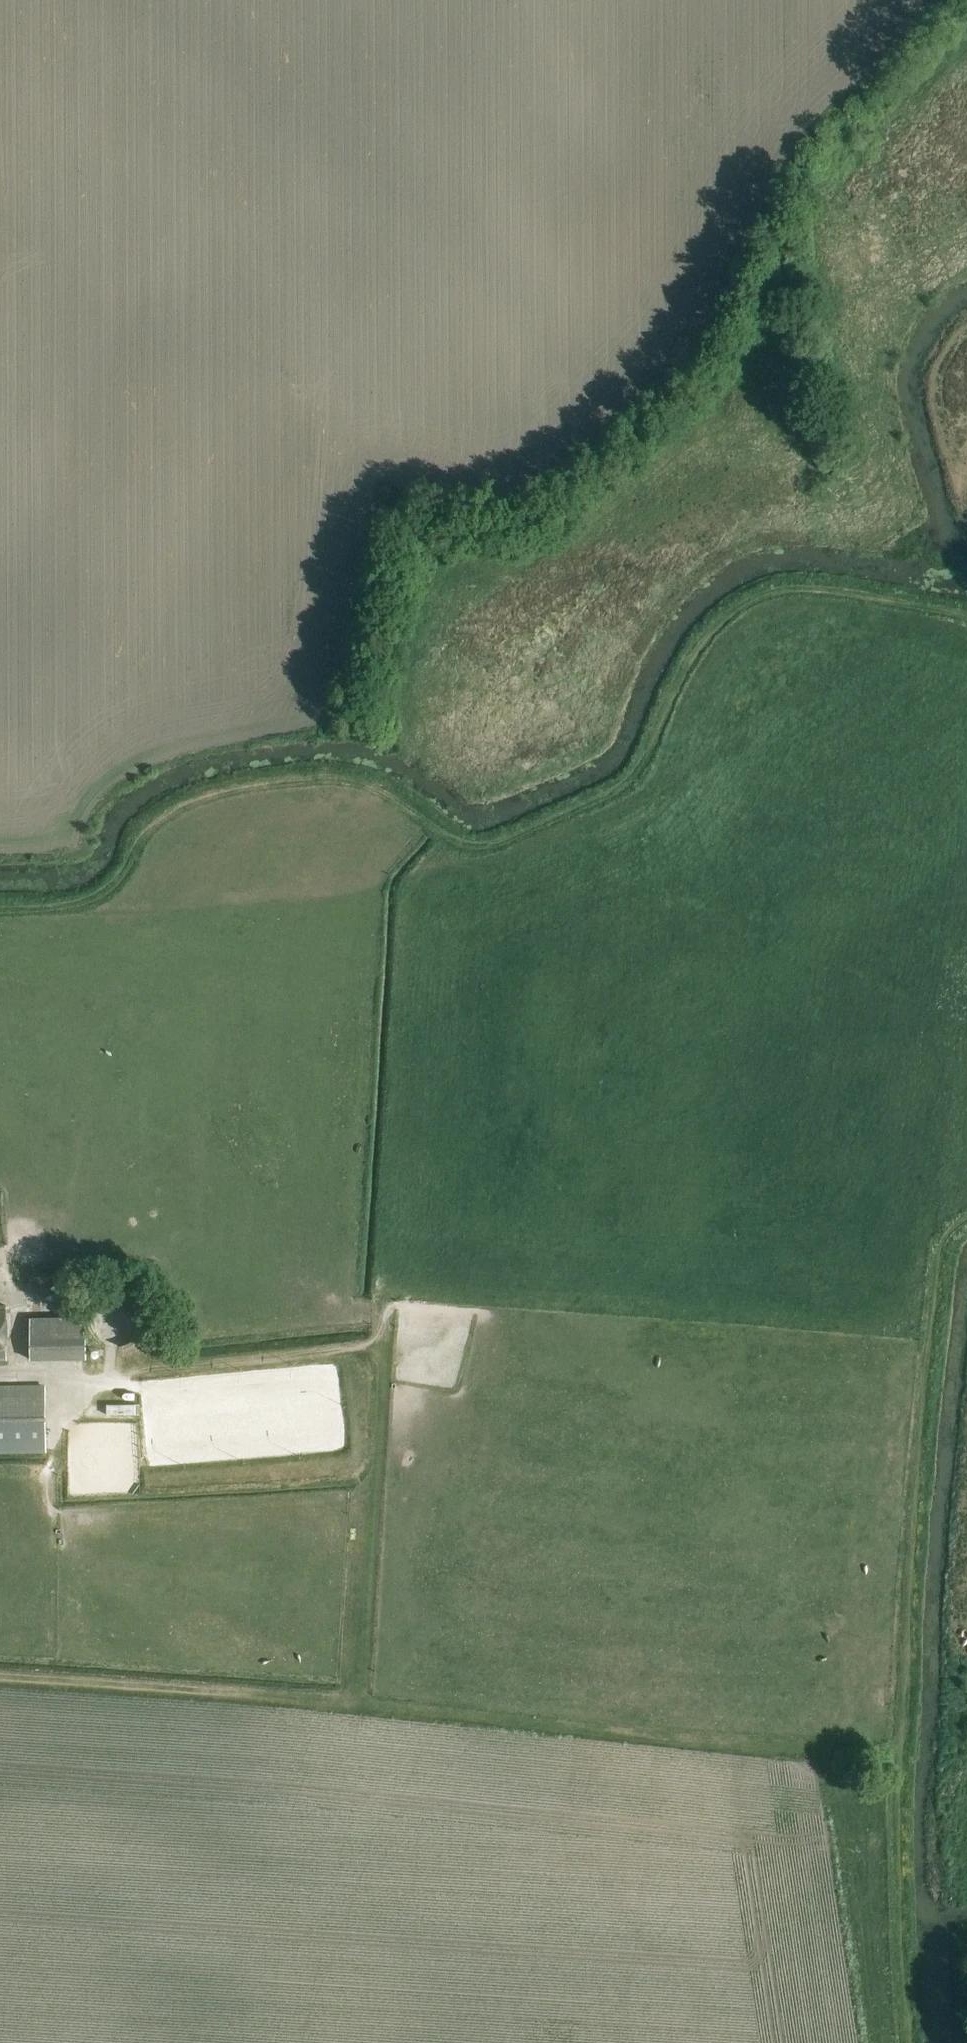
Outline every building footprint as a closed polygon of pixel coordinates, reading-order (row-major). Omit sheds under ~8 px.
[(83,1312),(29,1313),(30,1362),(84,1361),(83,1312)] [(44,1388),(0,1389),(0,1453),(45,1452),(44,1388)]
